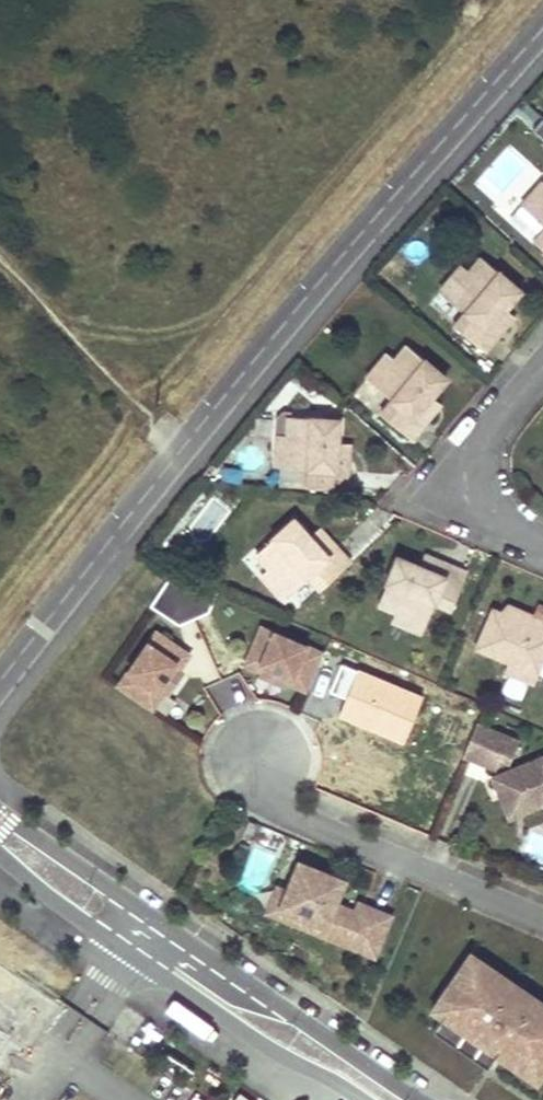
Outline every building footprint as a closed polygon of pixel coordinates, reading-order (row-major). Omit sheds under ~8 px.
[(520,201),(542,222),(542,174),(520,201)] [(524,284),(486,251),(471,268),(463,260),(441,285),(463,305),(450,320),(483,348),(495,334),(487,327),(504,307),(524,284)] [(504,307),(487,327),(495,334),(513,315),(504,307)] [(450,370),(412,337),(396,353),(389,346),(367,371),(389,391),(376,405),(408,434),(421,420),(412,412),(430,393),(450,370)] [(430,393),(412,412),(421,420),(438,400),(430,393)] [(332,412),(281,408),(280,435),(270,435),(268,463),(301,466),(300,483),(340,486),(342,469),(341,469),(329,468),(330,442),(332,412)] [(341,469),(343,442),(330,442),(329,468),(341,469)] [(231,515),(216,502),(188,533),(203,546),(231,515)] [(343,562),(328,545),(321,551),(305,533),(284,510),(245,545),(261,563),(255,568),(276,591),(301,569),(316,586),(343,562)] [(328,545),(312,527),(305,533),(321,551),(328,545)] [(467,573),(446,565),(442,574),(419,564),(391,553),(370,601),(393,610),(390,618),(418,630),(431,599),(452,607),(467,573)] [(445,565),(423,556),(419,564),(442,574),(445,565)] [(171,575),(148,608),(176,628),(193,620),(207,614),(215,595),(171,575)] [(525,611),(526,611),(503,600),(499,610),(487,605),(470,640),(500,654),(496,662),(527,677),(540,650),(542,651),(542,619),(525,611)] [(531,600),(526,611),(525,611),(542,619),(542,606),(531,600)] [(322,654),(261,628),(248,660),(308,685),(322,654)] [(185,652),(156,633),(120,687),(149,706),(185,652)] [(190,655),(185,652),(149,706),(154,709),(190,655)] [(308,685),(248,660),(245,666),(306,691),(308,685)] [(346,699),(357,670),(339,664),(329,692),(346,699)] [(423,696),(357,670),(346,699),(339,717),(404,744),(423,696)] [(519,699),(525,679),(508,673),(501,693),(519,699)] [(235,679),(212,687),(219,709),(242,701),(235,679)] [(511,766),(521,740),(477,722),(464,756),(496,771),(500,761),(511,766)] [(520,767),(523,775),(532,779),(527,791),(542,798),(542,758),(520,767)] [(527,791),(532,779),(523,775),(520,767),(491,778),(508,821),(542,808),(542,798),(527,791)] [(354,903),(351,912),(324,901),(333,878),(294,862),(283,888),(274,910),(366,947),(379,913),(354,903)] [(274,910),(283,888),(271,882),(260,908),(273,914),(274,910)] [(441,1017),(479,961),(469,954),(431,1010),(441,1017)] [(479,961),(431,1030),(485,1067),(498,1049),(502,1052),(504,1054),(501,1059),(535,1081),(542,1069),(542,1058),(539,1055),(542,1049),(542,1006),(479,961)]
